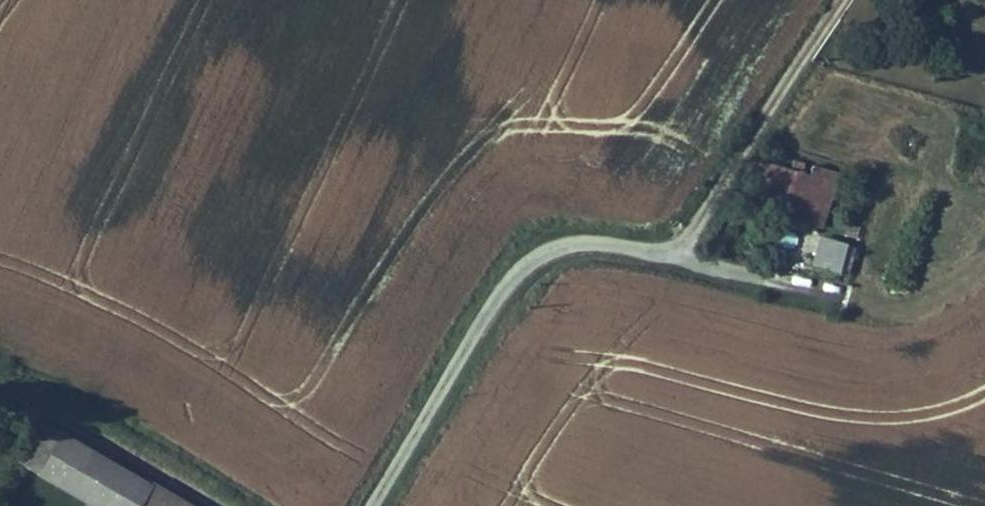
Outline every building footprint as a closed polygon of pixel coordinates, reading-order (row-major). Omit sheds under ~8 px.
[(809,171),(763,155),(747,200),(822,226),(841,171),(812,162),(809,171)] [(817,231),(809,261),(838,269),(846,239),(817,231)] [(43,470),(67,430),(45,417),(21,456),(43,470)] [(43,470),(73,488),(99,446),(69,427),(67,430),(43,470)] [(154,478),(99,445),(99,446),(73,488),(103,505),(136,505),(154,478)] [(155,475),(154,478),(136,505),(207,505),(155,475)]
